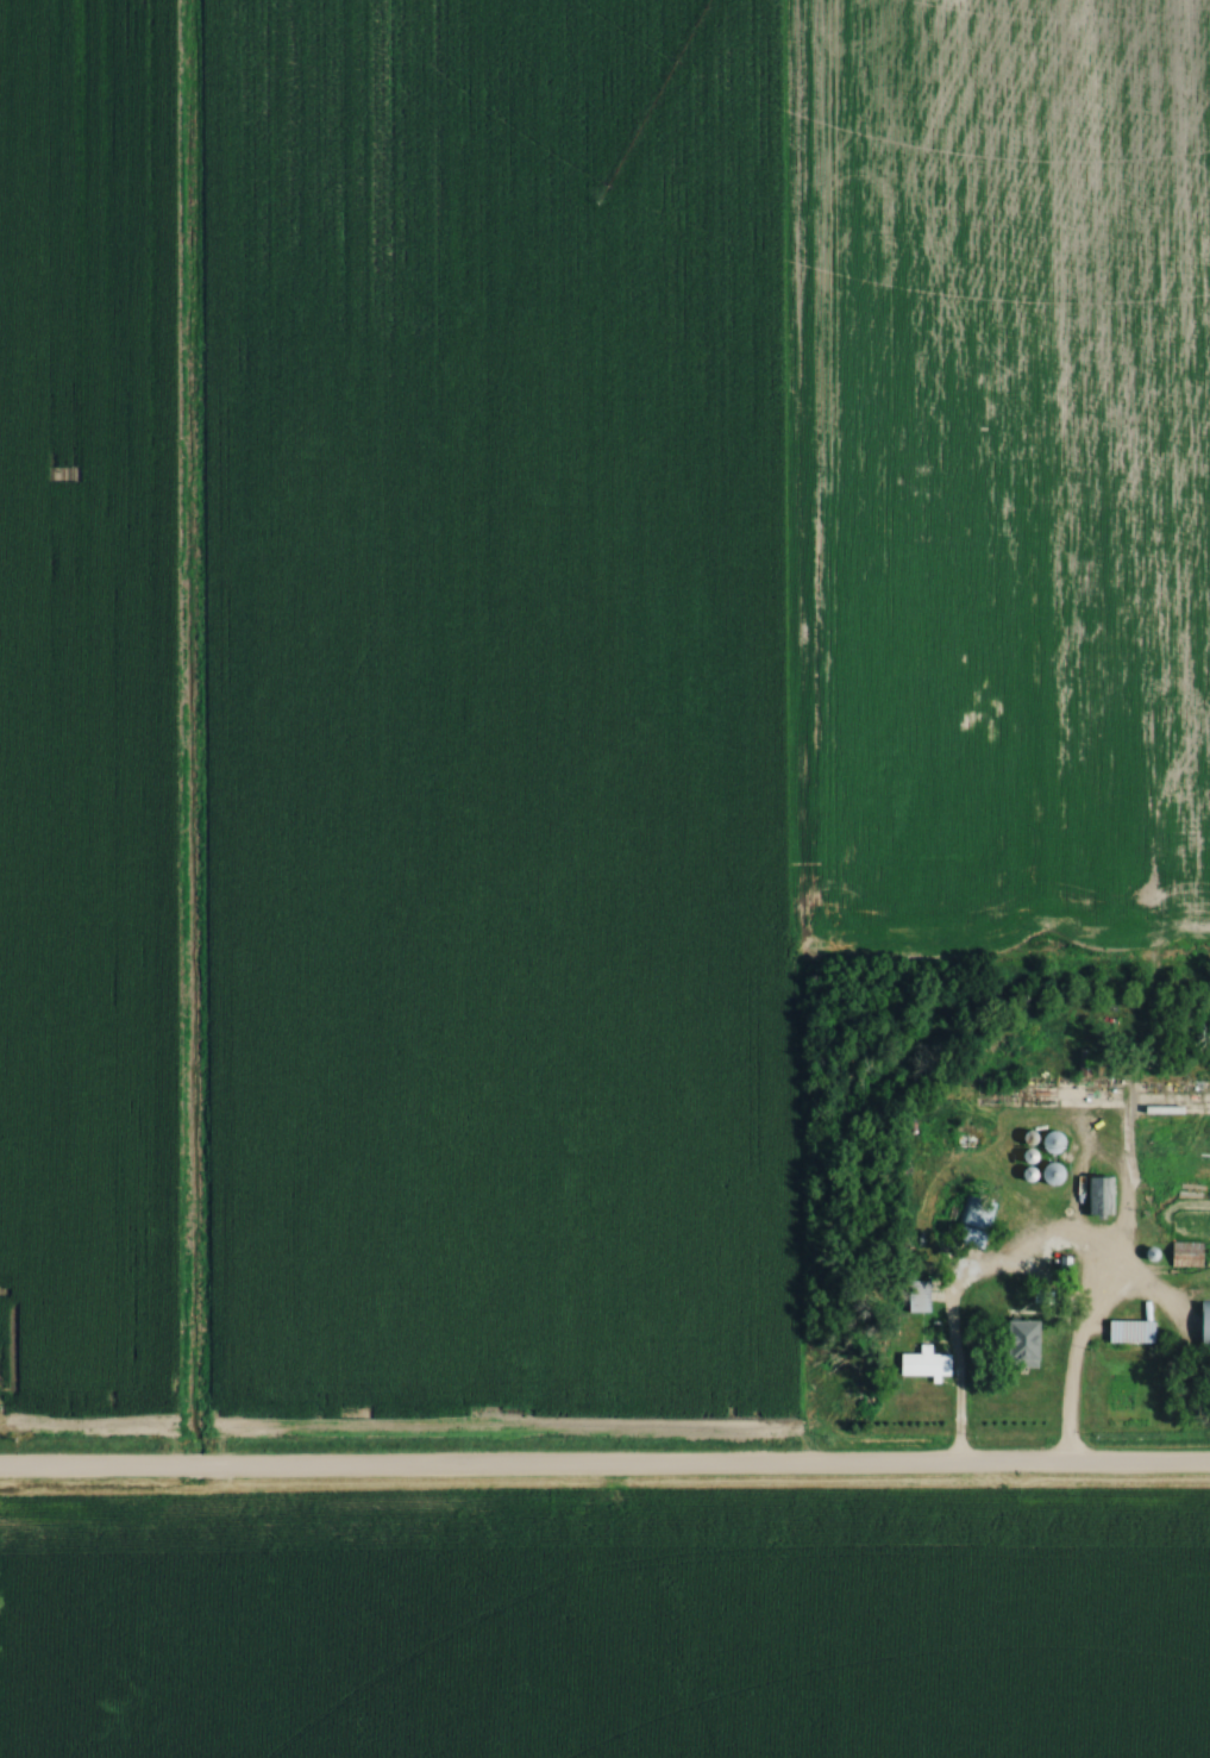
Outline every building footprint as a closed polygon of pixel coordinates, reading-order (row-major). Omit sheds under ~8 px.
[(1055,1154),(1058,1135),(1038,1132),(1035,1151),(1055,1154)] [(1054,1185),(1056,1166),(1036,1164),(1034,1183),(1054,1185)] [(1082,1216),(1112,1216),(1112,1178),(1082,1178),(1082,1216)] [(1167,1266),(1202,1266),(1202,1243),(1167,1243),(1167,1266)] [(923,1281),(903,1281),(903,1312),(923,1312),(923,1281)] [(1192,1301),(1192,1355),(1209,1355),(1209,1301),(1192,1301)] [(1027,1367),(1027,1321),(996,1321),(996,1367),(1027,1367)] [(1103,1343),(1150,1343),(1150,1321),(1103,1321),(1103,1343)] [(927,1353),(927,1344),(914,1344),(914,1354),(894,1354),(894,1377),(945,1377),(945,1353),(927,1353)]
